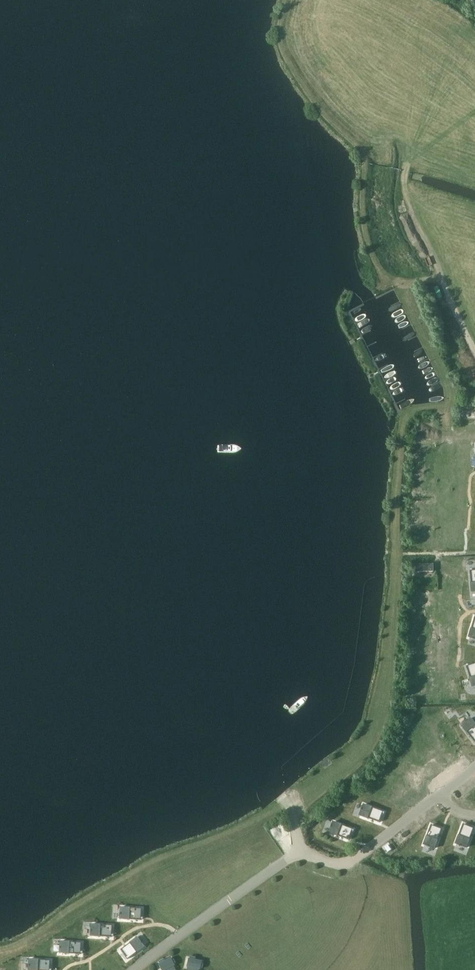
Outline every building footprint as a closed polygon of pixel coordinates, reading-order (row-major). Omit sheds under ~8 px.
[(467,0),(459,0),(457,2),(466,8),(470,2),(467,0)] [(456,445),(456,454),(474,453),(474,444),(456,445)] [(424,477),(425,454),(416,454),(415,476),(424,477)] [(460,486),(460,500),(474,500),(474,486),(460,486)] [(412,524),(430,524),(431,516),(412,515),(412,524)] [(462,560),(441,560),(441,570),(462,570),(462,560)] [(434,573),(434,565),(412,565),(412,573),(434,573)] [(435,595),(435,588),(414,588),(414,596),(435,595)] [(435,621),(435,612),(412,613),(413,621),(435,621)] [(414,638),(414,646),(434,646),(434,638),(414,638)] [(474,658),(474,650),(461,650),(461,658),(474,658)] [(466,665),(473,685),(474,684),(474,662),(466,665)] [(411,675),(435,676),(435,666),(411,665),(411,675)] [(417,716),(436,717),(436,709),(417,709),(417,716)] [(472,716),(462,723),(474,740),(474,739),(474,721),(472,716)] [(412,734),(409,743),(430,751),(433,742),(412,734)] [(385,775),(381,783),(399,792),(403,784),(385,775)] [(379,822),(383,810),(363,803),(359,814),(379,822)] [(354,828),(332,820),(328,831),(349,839),(354,828)] [(466,846),(473,827),(462,823),(456,842),(466,846)] [(434,847),(441,828),(432,824),(424,843),(434,847)] [(140,919),(141,907),(120,906),(120,918),(140,919)] [(229,923),(236,919),(231,912),(224,917),(229,923)] [(112,924),(90,923),(89,935),(111,937),(112,924)] [(190,942),(196,951),(206,944),(199,935),(190,942)] [(143,945),(136,936),(120,949),(127,958),(143,945)] [(79,953),(80,942),(60,940),(59,951),(79,953)] [(195,956),(189,955),(186,969),(199,969),(201,960),(195,959),(195,956)] [(163,958),(158,960),(162,969),(176,969),(170,957),(164,960),(163,958)] [(27,958),(27,969),(49,969),(49,959),(27,958)]
